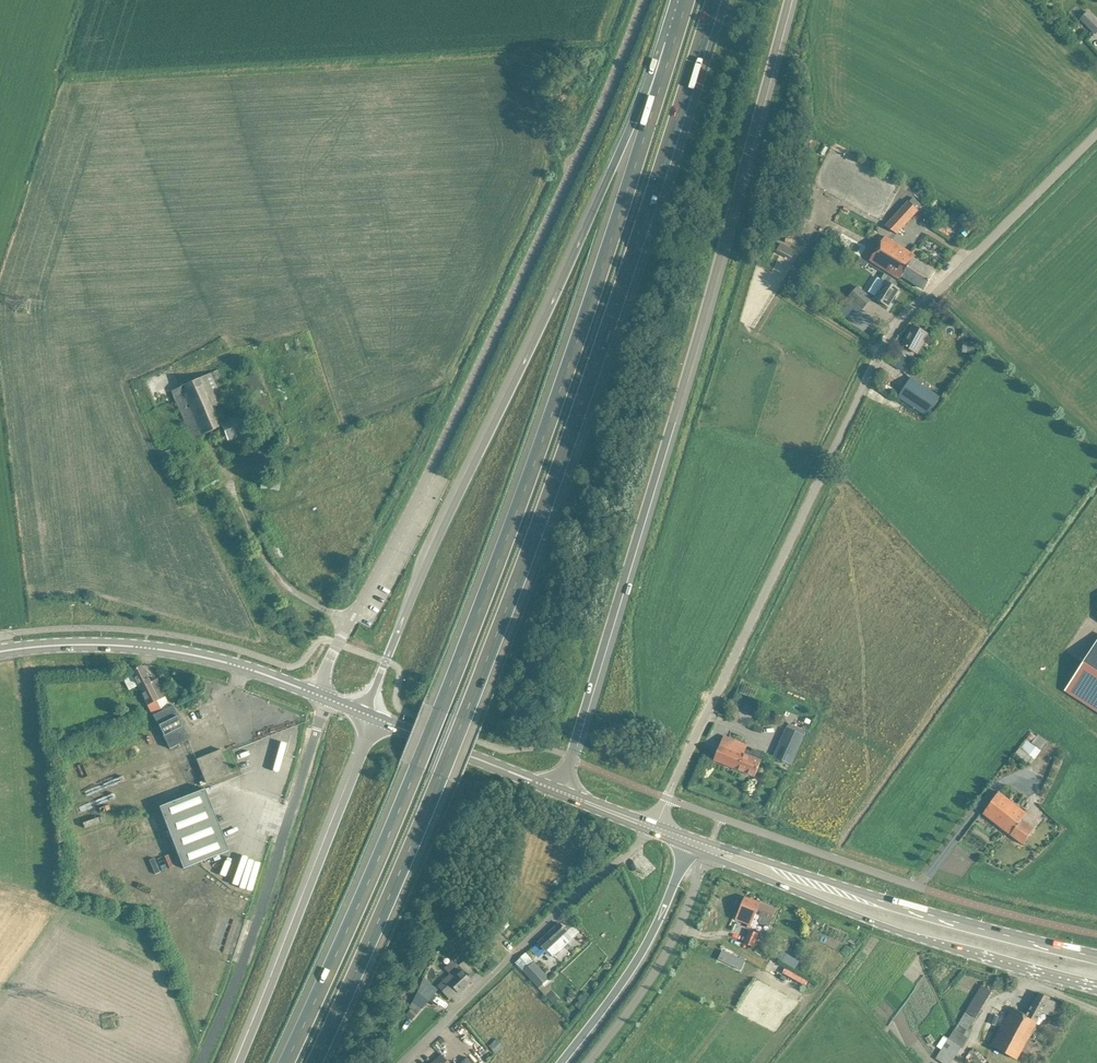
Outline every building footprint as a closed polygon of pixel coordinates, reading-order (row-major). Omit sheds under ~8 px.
[(1087,13),(1081,19),(1096,34),(1096,33),(1096,22),(1087,13)] [(823,146),(819,153),(824,156),(828,149),(823,146)] [(918,211),(908,202),(886,227),(897,235),(918,211)] [(965,214),(958,221),(963,226),(959,230),(966,237),(977,226),(965,214)] [(915,256),(884,237),(870,261),(891,275),(900,280),(903,276),(924,290),(934,274),(912,260),(915,256)] [(898,282),(885,274),(881,280),(885,282),(875,298),(888,307),(899,290),(895,288),(898,282)] [(871,299),(858,287),(849,297),(863,309),(871,299)] [(928,334),(921,331),(912,326),(902,345),(918,354),(928,334)] [(895,351),(888,362),(902,371),(909,360),(901,355),(895,351)] [(218,370),(210,374),(171,391),(192,440),(219,428),(220,431),(223,430),(228,442),(249,433),(241,414),(220,423),(216,413),(226,410),(220,396),(228,392),(218,370)] [(939,398),(911,379),(898,398),(926,417),(939,398)] [(267,533),(261,537),(267,548),(275,563),(275,562),(281,559),(273,544),(267,533)] [(396,580),(403,569),(396,565),(389,575),(396,580)] [(1065,691),(1096,712),(1096,641),(1065,691)] [(153,716),(170,707),(164,696),(165,696),(157,679),(150,683),(141,666),(130,671),(131,674),(123,678),(129,690),(137,686),(152,716),(153,716)] [(156,673),(165,690),(173,686),(164,669),(156,673)] [(173,706),(170,707),(153,716),(169,749),(180,744),(189,739),(173,706)] [(805,731),(789,724),(774,757),(790,765),(805,731)] [(1031,734),(1015,754),(1026,763),(1031,757),(1034,759),(1047,742),(1038,735),(1036,737),(1031,734)] [(747,746),(734,740),(724,736),(714,761),(755,777),(761,761),(764,753),(752,749),(751,752),(746,750),(747,746)] [(221,750),(196,760),(206,784),(230,774),(221,750)] [(250,757),(252,763),(263,759),(262,753),(250,757)] [(196,759),(190,761),(194,774),(200,772),(196,759)] [(229,851),(204,789),(158,807),(183,868),(229,851)] [(1027,813),(1007,798),(999,792),(982,814),(1022,845),(1033,829),(1021,821),(1027,813)] [(140,837),(136,838),(141,853),(145,852),(140,837)] [(255,870),(265,841),(258,839),(249,868),(255,870)] [(230,866),(236,869),(242,853),(236,851),(230,866)] [(769,927),(772,920),(776,910),(745,897),(735,920),(748,925),(747,927),(750,929),(756,914),(762,916),(759,923),(769,927)] [(567,932),(567,931),(559,923),(538,943),(546,951),(547,950),(554,957),(568,944),(561,937),(567,932)] [(758,934),(749,931),(744,943),(756,948),(758,941),(756,940),(758,934)] [(533,942),(522,953),(530,961),(541,950),(533,942)] [(744,960),(721,949),(717,958),(740,968),(744,960)] [(449,975),(437,986),(442,991),(449,999),(470,979),(468,976),(467,974),(466,975),(458,966),(452,960),(443,969),(449,975)] [(540,989),(551,979),(535,962),(524,972),(540,989)] [(407,1011),(414,1016),(434,993),(422,983),(407,1011)] [(960,1047),(970,1032),(968,1031),(992,991),(982,985),(949,1039),(944,1036),(937,1047),(941,1049),(936,1059),(942,1062),(951,1062),(960,1047)] [(1010,1007),(1008,1012),(1010,1014),(991,1046),(1015,1060),(1020,1052),(1027,1056),(1034,1044),(1027,1040),(1043,1013),(1051,1016),(1053,1013),(1057,1003),(1049,1000),(1050,998),(1039,993),(1026,1016),(1010,1007)] [(949,1039),(956,1027),(951,1025),(945,1036),(949,1039)] [(499,1040),(508,1033),(503,1028),(495,1035),(499,1040)] [(432,1062),(448,1062),(441,1055),(432,1062)]
